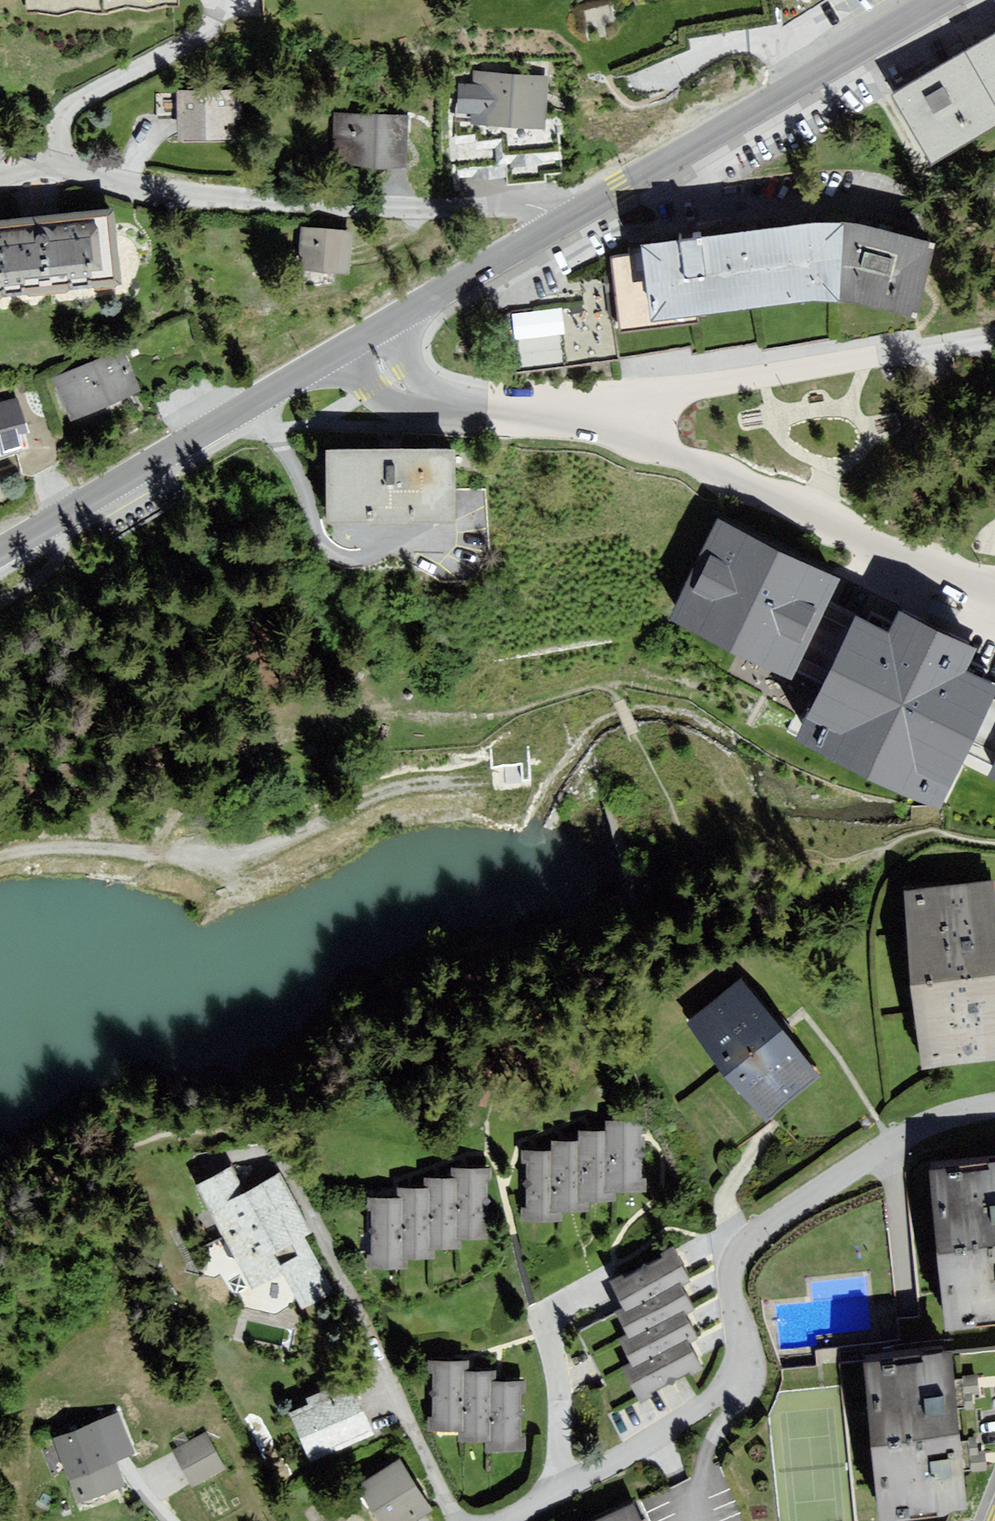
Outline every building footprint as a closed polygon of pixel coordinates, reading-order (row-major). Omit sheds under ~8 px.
[(172,0),(15,0),(15,12),(173,5),(172,0)] [(994,120),(994,32),(951,55),(987,125),(994,120)] [(987,125),(951,55),(870,97),(906,166),(987,125)] [(547,85),(468,78),(464,132),(542,139),(547,85)] [(238,135),(236,87),(178,88),(179,137),(238,135)] [(395,168),(399,122),(331,115),(326,161),(395,168)] [(111,209),(0,220),(0,295),(119,283),(111,209)] [(348,270),(350,228),(301,225),(299,267),(348,270)] [(807,304),(817,225),(596,256),(601,305),(500,323),(503,386),(616,368),(616,357),(804,327),(807,304)] [(922,253),(817,225),(807,304),(901,319),(922,253)] [(140,387),(122,347),(54,377),(72,416),(140,387)] [(12,398),(0,400),(0,456),(15,451),(12,398)] [(451,516),(451,446),(327,446),(327,516),(451,516)] [(793,671),(795,667),(821,680),(854,613),(827,600),(840,572),(719,514),(671,613),(793,671)] [(939,803),(961,757),(994,687),(994,678),(966,664),(977,642),(899,604),(889,624),(856,608),(854,613),(821,680),(795,734),(939,803)] [(992,772),(994,774),(994,687),(961,757),(992,772)] [(916,979),(994,968),(994,925),(988,878),(904,890),(916,979)] [(916,979),(927,1064),(994,1055),(994,968),(916,979)] [(689,1025),(764,1121),(820,1078),(745,981),(689,1025)] [(632,1115),(513,1148),(528,1229),(646,1195),(632,1115)] [(931,1245),(994,1239),(994,1156),(922,1164),(931,1245)] [(231,1163),(185,1184),(244,1295),(278,1278),(303,1311),(332,1299),(276,1174),(239,1185),(231,1163)] [(362,1201),(369,1268),(490,1238),(487,1168),(362,1201)] [(931,1245),(941,1325),(994,1319),(994,1239),(931,1245)] [(599,1279),(631,1402),(700,1370),(665,1252),(599,1279)] [(861,1358),(870,1435),(962,1426),(952,1347),(861,1358)] [(523,1384),(421,1360),(424,1434),(523,1458),(523,1384)] [(342,1390),(283,1413),(303,1461),(365,1436),(342,1390)] [(45,1444),(65,1506),(123,1489),(95,1423),(45,1444)] [(870,1435),(880,1520),(896,1520),(972,1512),(962,1426),(870,1435)] [(190,1483),(225,1469),(210,1430),(174,1444),(190,1483)] [(364,1520),(414,1520),(432,1509),(396,1459),(335,1487),(364,1520)] [(628,1507),(598,1520),(636,1520),(628,1507)]
